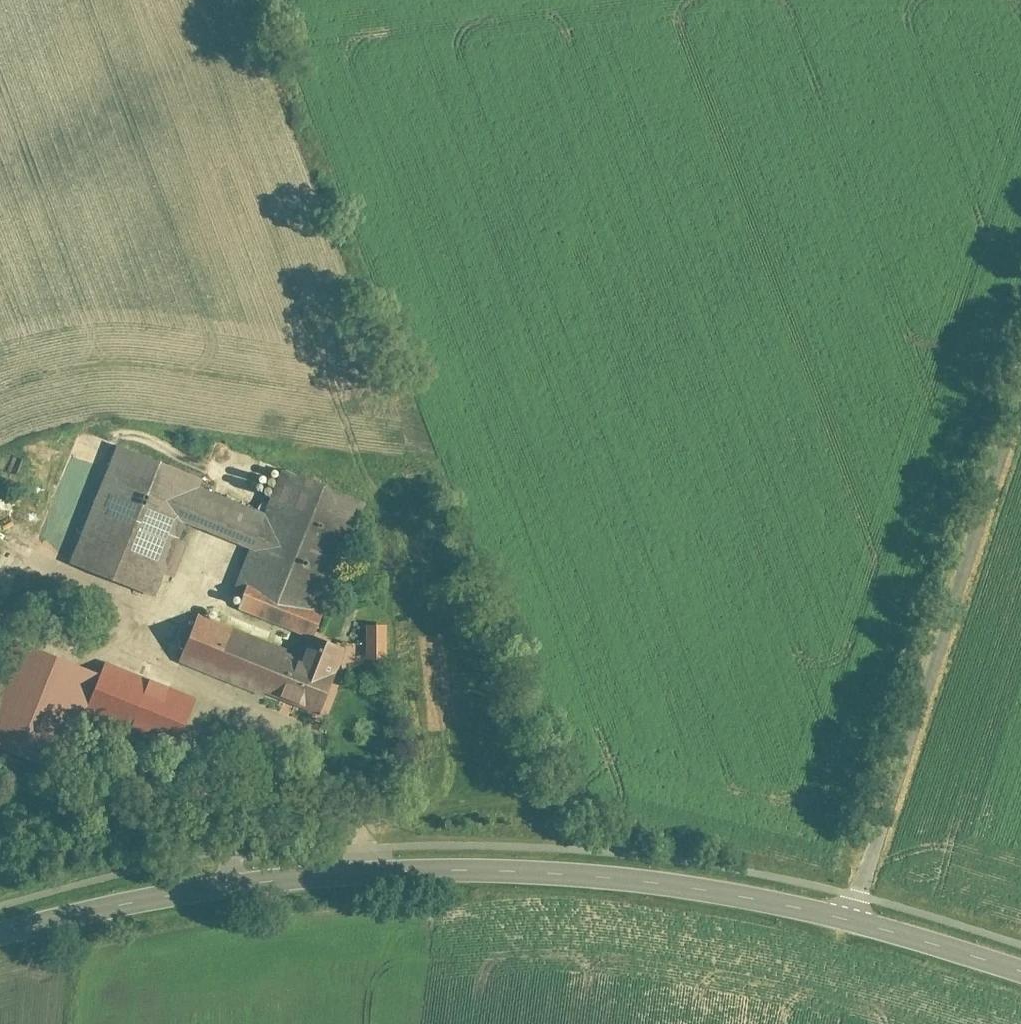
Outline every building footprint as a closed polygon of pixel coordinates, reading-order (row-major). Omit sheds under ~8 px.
[(279,473),(263,513),(194,486),(195,483),(110,450),(64,570),(147,602),(178,523),(252,552),(225,620),(201,610),(177,672),(311,724),(334,663),(338,652),(307,640),(312,628),(318,631),(367,507),(279,473)] [(83,716),(172,753),(194,701),(106,665),(100,679),(14,644),(0,678),(0,747),(59,771),(83,716)]
